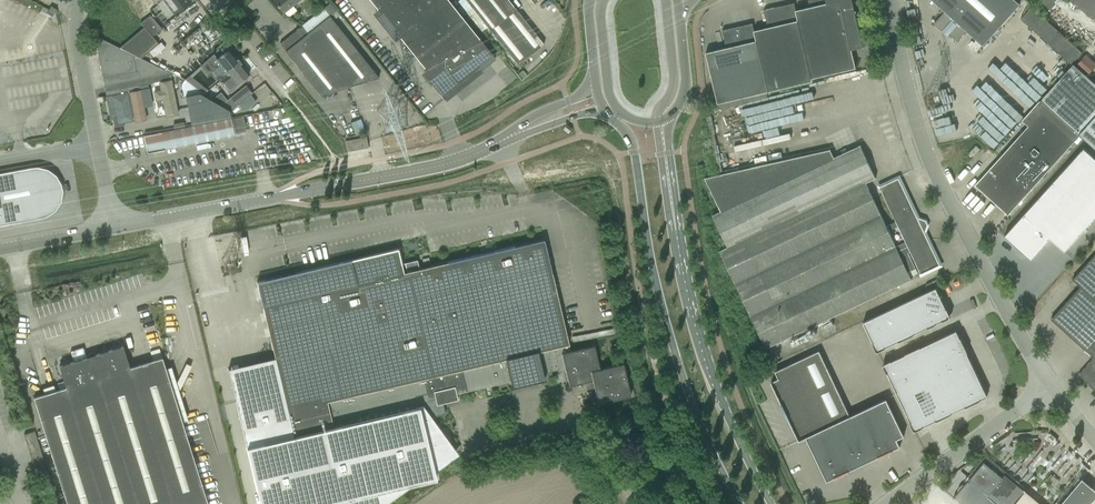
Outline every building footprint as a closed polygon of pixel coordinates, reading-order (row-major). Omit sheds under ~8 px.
[(157,4),(157,5),(167,19),(181,8),(190,2),(189,0),(162,0),(157,4)] [(283,13),(299,0),(272,0),(283,13)] [(418,0),(370,0),(381,14),(377,17),(385,26),(418,0)] [(459,14),(448,0),(418,0),(385,26),(393,36),(396,33),(412,53),(459,14)] [(543,44),(508,0),(465,0),(517,65),(543,44)] [(845,71),(856,68),(851,50),(840,0),(808,0),(810,7),(796,10),(812,79),(845,71)] [(852,0),(840,0),(851,50),(863,47),(866,46),(867,44),(866,37),(861,39),(852,0)] [(944,11),(933,24),(942,32),(945,29),(949,33),(948,33),(957,41),(966,31),(982,46),(1008,17),(1020,5),(1015,0),(932,0),(944,11)] [(1052,8),(1058,0),(1041,0),(1052,8)] [(1094,16),(1094,0),(1070,0),(1092,19),(1094,16)] [(330,3),(301,25),(302,26),(308,33),(330,16),(336,11),(330,3)] [(768,92),(802,84),(812,81),(812,79),(796,10),(794,3),(764,10),(768,27),(754,31),(768,92)] [(52,17),(53,15),(56,10),(51,6),(46,13),(52,17)] [(1071,65),(1082,52),(1031,7),(1020,19),(1071,65)] [(481,70),(495,59),(459,14),(412,53),(427,72),(424,74),(444,100),(445,99),(442,96),(479,67),(481,70)] [(143,28),(119,48),(141,58),(159,44),(152,36),(161,29),(150,15),(140,23),(143,28)] [(302,26),(280,44),(285,51),(320,96),(379,79),(330,16),(308,33),(302,26)] [(718,104),(728,101),(768,92),(754,31),(752,23),(722,30),(726,48),(705,53),(718,104)] [(104,86),(137,79),(148,77),(170,73),(170,72),(141,58),(119,48),(94,35),(104,86)] [(239,61),(229,49),(217,59),(213,54),(200,66),(208,75),(220,65),(224,70),(216,76),(218,79),(220,77),(222,79),(228,75),(225,72),(239,61)] [(1076,65),(1087,75),(1094,67),(1094,62),(1086,54),(1076,65)] [(236,84),(249,73),(239,61),(225,72),(228,75),(222,79),(220,77),(218,79),(220,81),(229,92),(237,86),(236,84)] [(975,185),(1008,215),(1074,141),(1079,136),(1080,135),(1094,149),(1094,82),(1087,75),(1076,65),(1073,63),(1040,100),(1022,120),(1028,126),(975,185)] [(170,73),(148,77),(149,84),(171,79),(170,73)] [(137,79),(104,86),(105,92),(137,86),(149,84),(148,77),(137,79)] [(155,98),(161,97),(164,114),(172,112),(166,81),(157,83),(158,87),(152,88),(155,98)] [(232,111),(237,107),(236,105),(252,93),(246,85),(230,98),(221,105),(232,111)] [(106,96),(105,97),(110,120),(113,120),(114,126),(124,124),(123,122),(133,121),(127,94),(139,91),(137,86),(105,92),(106,96)] [(199,93),(185,96),(191,126),(230,118),(229,111),(199,93)] [(147,153),(234,136),(231,118),(228,119),(214,122),(207,123),(181,128),(174,130),(143,136),(147,153)] [(352,121),(356,133),(365,130),(361,118),(352,121)] [(347,140),(345,141),(347,150),(347,152),(351,151),(368,148),(366,137),(347,140)] [(875,178),(860,145),(834,158),(830,149),(713,176),(704,178),(720,211),(717,213),(712,215),(720,232),(728,247),(720,251),(726,265),(766,348),(777,343),(911,279),(908,273),(916,269),(908,253),(910,252),(921,275),(941,265),(925,232),(928,225),(925,220),(919,218),(899,177),(879,186),(896,222),(886,227),(865,183),(866,183),(875,178)] [(973,158),(980,149),(976,145),(968,153),(973,158)] [(1004,236),(1031,259),(1049,239),(1064,252),(1094,218),(1094,159),(1083,148),(1004,236)] [(0,173),(0,226),(42,218),(47,216),(55,210),(61,202),(62,191),(61,184),(56,176),(47,169),(37,167),(32,167),(0,173)] [(235,400),(260,503),(386,503),(412,485),(436,479),(434,470),(455,454),(429,418),(445,414),(443,403),(441,398),(455,394),(456,394),(510,381),(511,387),(544,380),(543,374),(558,370),(554,355),(570,351),(544,240),(419,269),(417,260),(401,264),(398,249),(257,282),(262,306),(282,389),(235,400)] [(1072,279),(1080,287),(1051,319),(1093,358),(1079,374),(1094,389),(1094,254),(1072,279)] [(946,309),(936,288),(921,295),(935,325),(936,324),(935,324),(941,321),(942,321),(951,317),(946,309)] [(927,328),(935,325),(921,295),(907,302),(920,331),(927,328)] [(906,338),(914,335),(914,334),(920,331),(907,302),(892,309),(906,338)] [(898,342),(906,338),(892,309),(877,316),(891,345),(898,341),(898,342)] [(876,352),(885,348),(891,345),(877,316),(863,322),(873,343),(872,344),(876,352)] [(959,338),(956,331),(927,345),(934,359),(964,345),(960,337),(959,338)] [(941,374),(934,359),(927,345),(920,348),(920,347),(912,351),(926,381),(941,374)] [(955,367),(970,360),(967,353),(964,345),(934,359),(941,374),(955,367)] [(570,351),(554,355),(558,370),(558,372),(565,370),(569,386),(585,382),(586,382),(594,387),(594,388),(598,404),(619,399),(630,396),(623,363),(599,369),(594,346),(570,351)] [(123,347),(59,366),(66,388),(33,398),(67,503),(207,503),(162,358),(129,368),(123,347)] [(799,441),(806,438),(806,437),(850,416),(819,351),(775,372),(778,379),(771,382),(799,441)] [(912,388),(926,381),(912,351),(904,354),(905,355),(898,358),(912,388)] [(912,388),(898,358),(891,361),(882,365),(886,374),(887,373),(897,395),(912,388)] [(987,396),(970,360),(955,367),(973,403),(980,400),(987,396)] [(955,367),(941,374),(958,410),(965,407),(965,408),(973,404),(973,403),(955,367)] [(944,418),(952,414),(951,413),(958,410),(941,374),(926,381),(944,418)] [(936,421),(944,418),(926,381),(912,388),(929,424),(936,421)] [(929,424),(912,388),(897,395),(907,416),(908,416),(910,422),(910,423),(914,432),(923,428),(922,427),(929,424)] [(880,457),(893,450),(900,447),(897,440),(904,436),(900,426),(886,399),(858,412),(880,457)] [(827,481),(835,478),(880,457),(858,412),(850,416),(806,437),(806,438),(827,481)] [(984,462),(970,478),(971,480),(969,483),(968,482),(966,484),(964,484),(963,484),(962,485),(961,486),(960,486),(959,487),(958,488),(958,489),(958,491),(957,492),(957,493),(957,494),(958,495),(958,496),(958,497),(960,499),(958,502),(960,503),(1040,503),(1005,475),(1003,477),(984,462)] [(1094,500),(1094,490),(1082,479),(1061,503),(1091,503),(1094,500)]
